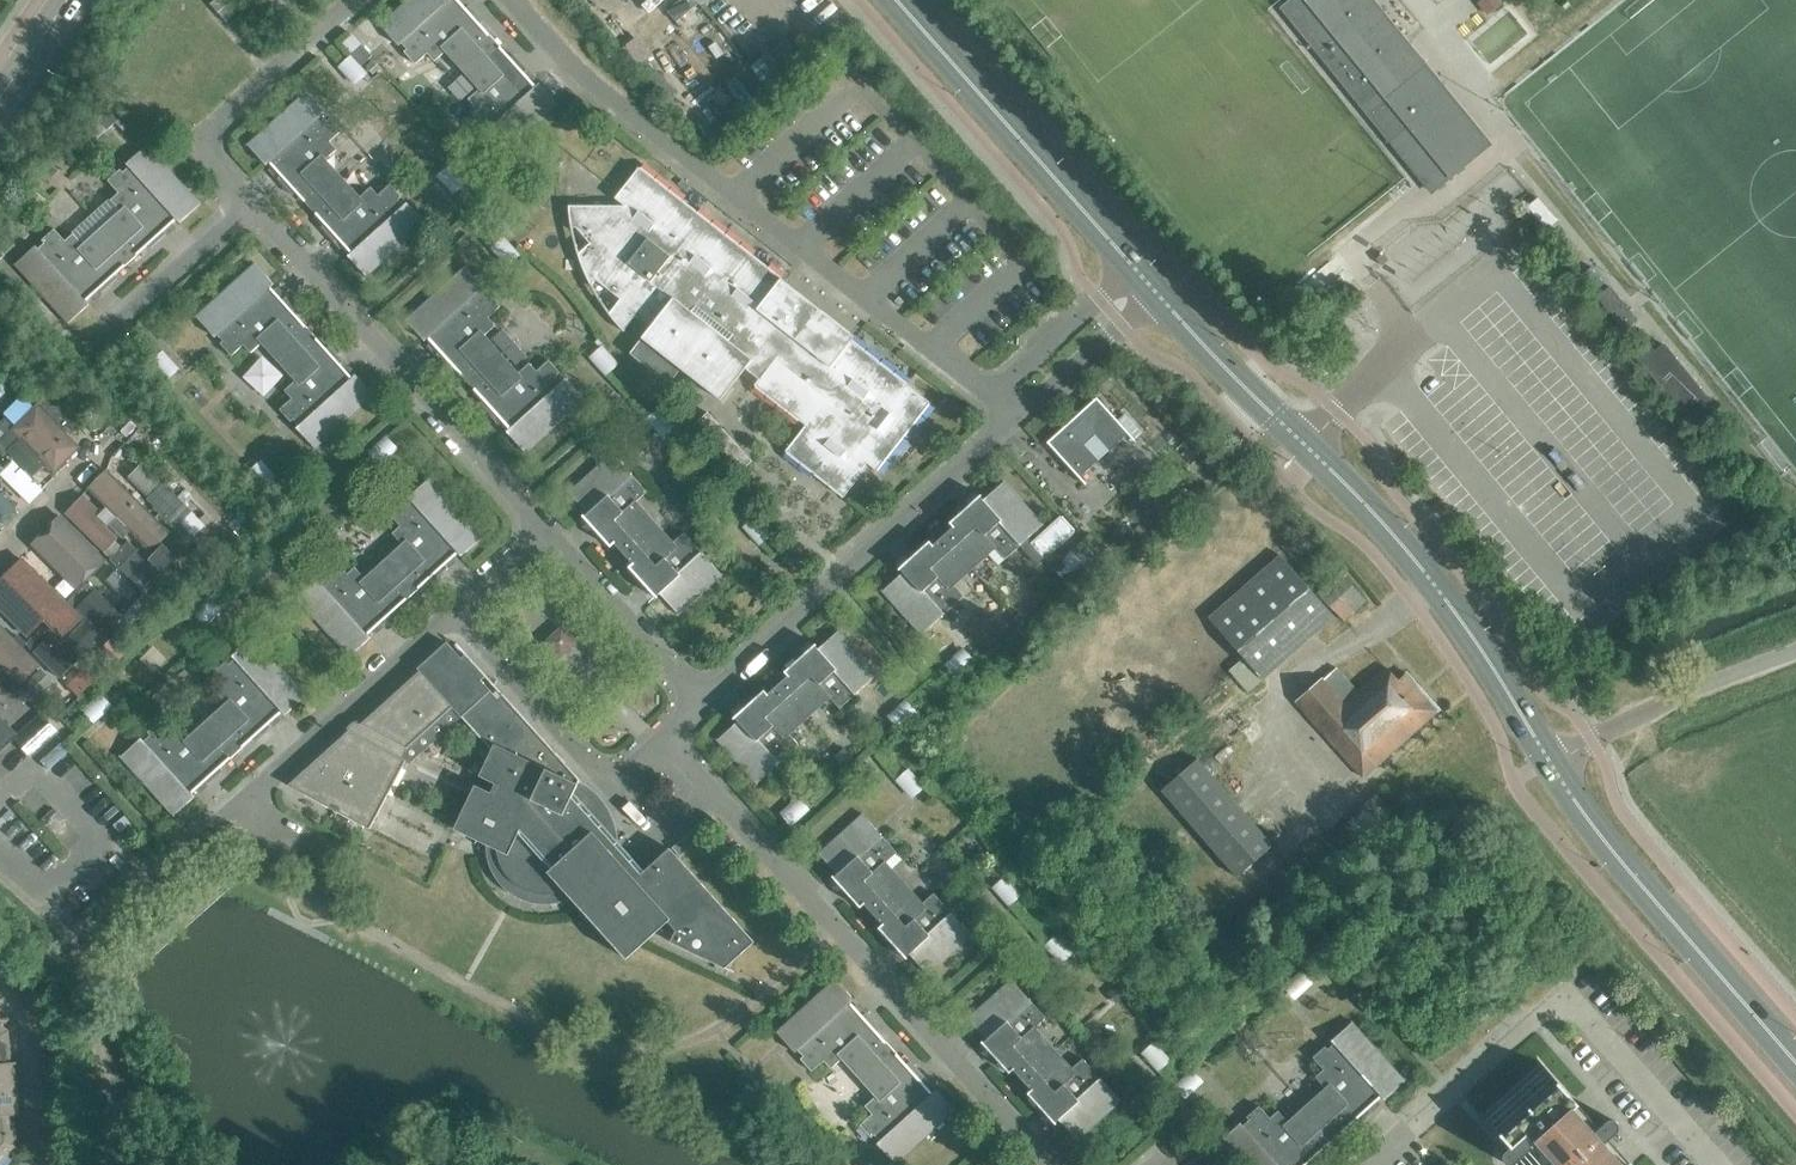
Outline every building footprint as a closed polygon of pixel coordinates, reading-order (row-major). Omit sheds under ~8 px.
[(381,24),(380,23),(379,24),(398,45),(401,43),(407,49),(404,52),(415,64),(427,53),(435,61),(447,50),(481,87),(468,98),(476,106),(464,117),(475,130),(478,127),(484,133),(481,136),(500,157),(501,156),(500,155),(556,104),(557,105),(558,104),(539,83),(536,85),(524,72),(527,69),(513,54),(510,57),(480,24),(483,21),(469,5),(466,8),(459,0),(408,0),(381,24)] [(695,0),(684,0),(669,13),(678,24),(699,5),(695,0)] [(1370,0),(1290,0),(1281,7),(1431,191),(1488,144),(1370,0)] [(1489,13),(1506,1),(1505,0),(1481,0),(1480,1),(1489,13)] [(362,65),(372,55),(363,45),(352,54),(362,65)] [(371,187),(370,188),(358,198),(324,161),(336,150),(337,150),(330,141),(342,130),(331,118),(328,121),(322,115),(325,112),(306,91),(305,92),(306,93),(249,144),(248,143),(247,144),(266,165),(269,162),(270,163),(281,176),(278,178),(292,194),(295,191),(325,224),(322,227),(336,242),(339,240),(350,252),(351,253),(348,256),(367,277),(368,276),(367,275),(424,224),(425,225),(426,224),(407,203),(404,205),(398,199),(401,196),(390,184),(378,195),(371,187)] [(109,129),(120,120),(111,109),(100,118),(109,129)] [(200,204),(150,146),(151,146),(150,145),(128,163),(131,166),(124,172),(122,169),(109,180),(120,192),(112,199),(123,212),(85,245),(74,232),(65,239),(55,227),(42,238),(45,241),(39,247),(36,244),(14,262),(15,263),(16,263),(66,320),(65,321),(66,322),(88,303),(85,300),(99,289),(101,292),(117,278),(114,275),(148,246),(151,249),(166,235),(164,232),(177,220),(180,223),(202,204),(201,203),(200,204)] [(855,336),(639,167),(609,206),(568,205),(569,214),(570,222),(571,230),(573,230),(573,227),(574,226),(591,242),(579,253),(579,251),(577,252),(579,259),(582,266),(585,273),(588,280),(591,287),(593,286),(592,284),(596,279),(620,299),(610,312),(607,309),(606,310),(610,315),(614,321),(619,326),(624,332),(636,316),(650,327),(630,353),(636,359),(642,364),(649,369),(656,373),(663,378),(671,382),(681,369),(721,400),(746,368),(759,378),(754,385),(805,425),(785,451),(844,497),(865,470),(863,468),(867,463),(877,471),(930,402),(851,341),(855,336)] [(488,238),(498,228),(489,217),(478,227),(488,238)] [(1376,259),(1383,253),(1378,247),(1371,252),(1376,259)] [(1388,260),(1383,254),(1376,259),(1381,265),(1388,260)] [(352,377),(351,376),(352,376),(340,364),(343,361),(329,346),(326,348),(297,315),(300,313),(286,297),(283,300),(271,287),(271,288),(270,287),(274,284),(254,263),(253,263),(254,264),(198,316),(197,315),(196,316),(215,337),(218,334),(223,340),(220,343),(231,355),(243,344),(251,353),(252,352),(263,341),(298,379),(286,389),(285,390),(292,398),(280,409),(291,421),(294,419),(300,425),(297,428),(316,449),(317,448),(316,447),(373,396),(374,397),(375,396),(355,375),(352,377)] [(537,371),(529,363),(528,364),(517,374),(483,337),(496,325),(488,317),(500,306),(489,294),(486,297),(481,290),(484,288),(464,267),(463,267),(464,268),(407,320),(407,319),(406,320),(425,341),(428,338),(429,339),(440,351),(437,354),(451,370),(454,367),(484,400),(481,403),(495,418),(498,416),(509,428),(510,429),(507,431),(526,453),(527,452),(526,451),(583,400),(584,401),(585,400),(565,378),(562,381),(558,377),(557,375),(560,372),(549,360),(537,371)] [(506,329),(494,334),(505,356),(517,350),(506,329)] [(165,377),(177,366),(163,350),(150,362),(165,377)] [(265,354),(246,376),(267,395),(286,373),(265,354)] [(16,383),(17,384),(37,404),(36,405),(37,406),(68,437),(81,424),(49,392),(46,394),(27,374),(26,373),(16,383)] [(1097,397),(1081,411),(1047,442),(1085,485),(1086,484),(1080,477),(1099,459),(1085,444),(1095,436),(1108,451),(1128,434),(1134,441),(1135,440),(1097,397)] [(38,409),(19,428),(59,471),(78,451),(38,409)] [(4,454),(23,436),(15,428),(6,418),(0,423),(0,450),(4,454)] [(382,462),(398,448),(387,436),(371,450),(382,462)] [(657,598),(658,597),(657,596),(660,593),(679,615),(680,614),(679,613),(704,590),(721,575),(722,576),(723,575),(684,532),(671,544),(634,503),(647,491),(612,453),(611,453),(612,454),(570,492),(569,491),(568,492),(588,513),(585,516),(584,515),(583,516),(657,598)] [(266,489),(278,478),(264,462),(251,473),(266,489)] [(171,526),(115,470),(93,492),(149,548),(171,526)] [(40,489),(25,473),(9,488),(24,504),(40,489)] [(392,533),(393,534),(403,546),(366,580),(356,568),(355,567),(347,574),(336,562),(324,573),(326,576),(320,582),(318,579),(296,598),(297,599),(298,598),(349,655),(348,656),(349,657),(371,637),(368,634),(369,633),(369,634),(381,623),(384,626),(399,612),(397,609),(430,579),(432,582),(448,568),(445,565),(457,554),(457,553),(458,552),(461,556),(482,537),(482,536),(480,536),(429,480),(430,479),(429,478),(408,497),(411,500),(405,505),(402,502),(390,514),(400,526),(392,533)] [(1005,482),(1004,481),(983,500),(980,497),(982,496),(981,495),(949,523),(898,569),(899,570),(901,569),(903,572),(882,591),(883,592),(884,591),(921,633),(920,634),(921,635),(964,596),(953,583),(993,547),(1005,559),(1044,524),(1043,523),(1042,524),(1004,482),(1005,482)] [(163,484),(153,494),(149,498),(176,526),(169,533),(151,550),(146,555),(139,547),(137,549),(129,540),(111,557),(144,590),(196,538),(197,537),(196,535),(204,526),(191,513),(192,513),(163,484)] [(20,508),(0,488),(0,529),(20,508)] [(1048,556),(1077,527),(1061,512),(1033,542),(1048,556)] [(64,517),(34,548),(78,591),(108,560),(64,517)] [(1262,679),(1334,616),(1300,578),(1280,555),(1209,618),(1248,663),(1262,679)] [(0,589),(0,605),(31,636),(45,622),(68,645),(88,625),(26,563),(0,589)] [(106,580),(128,602),(139,592),(116,569),(106,580)] [(1344,622),(1366,601),(1339,572),(1317,594),(1344,622)] [(69,602),(92,624),(102,635),(121,616),(87,583),(69,602)] [(206,621),(222,607),(211,595),(195,609),(206,621)] [(22,685),(44,662),(0,619),(0,663),(22,685)] [(564,623),(547,638),(563,655),(580,640),(564,623)] [(61,677),(103,636),(102,635),(92,624),(66,649),(44,627),(28,643),(61,677)] [(734,719),(735,718),(738,721),(717,740),(718,741),(719,740),(756,782),(755,783),(756,784),(799,745),(788,732),(828,696),(840,708),(879,673),(878,672),(877,673),(839,631),(840,630),(839,629),(818,649),(815,646),(816,645),(815,644),(733,718),(734,719)] [(282,711),(285,715),(306,695),(306,694),(304,695),(253,638),(254,637),(253,636),(232,656),(235,659),(229,664),(226,661),(214,672),(225,684),(216,692),(228,704),(190,738),(179,725),(171,733),(160,721),(148,732),(150,735),(144,740),(141,737),(120,758),(120,759),(122,758),(164,803),(173,814),(172,814),(173,816),(194,796),(191,793),(205,781),(208,784),(223,770),(221,767),(254,738),(256,741),(272,727),(269,723),(282,711)] [(418,668),(420,670),(453,707),(482,740),(468,769),(480,775),(496,783),(491,793),(475,785),(454,829),(487,844),(486,848),(486,853),(486,857),(487,862),(488,866),(489,871),(491,875),(493,879),(495,883),(498,886),(501,890),(504,893),(507,896),(511,898),(515,901),(519,903),(523,904),(527,906),(532,907),(536,907),(541,908),(545,908),(550,907),(554,906),(558,905),(562,904),(566,903),(569,901),(572,899),(626,958),(647,939),(668,921),(676,930),(671,942),(727,968),(730,963),(754,941),(670,848),(644,871),(594,815),(603,807),(589,791),(580,799),(574,793),(580,779),(457,643),(456,644),(465,654),(461,658),(447,642),(418,668)] [(1294,701),(1363,777),(1439,710),(1406,673),(1398,680),(1385,667),(1358,691),(1335,666),(1322,678),(1321,676),(1294,701)] [(37,701),(56,682),(43,669),(24,687),(37,701)] [(406,749),(453,707),(420,670),(362,722),(359,721),(288,785),(370,829),(388,797),(407,763),(402,760),(406,749)] [(0,677),(0,694),(9,686),(0,677)] [(94,722),(110,708),(99,696),(83,710),(94,722)] [(41,713),(19,734),(23,739),(18,743),(31,757),(58,732),(41,713)] [(12,737),(0,725),(0,750),(12,737)] [(1160,791),(1236,878),(1273,845),(1197,758),(1160,791)] [(1380,796),(1381,795),(1385,792),(1380,787),(1375,791),(1380,796)] [(820,853),(819,852),(818,853),(836,872),(837,874),(834,877),(833,875),(832,876),(906,959),(908,958),(906,956),(909,954),(929,975),(930,974),(929,973),(954,951),(970,936),(971,937),(972,936),(933,893),(921,904),(884,863),(897,852),(862,813),(861,814),(862,815),(820,853)] [(866,1013),(863,1015),(851,1002),(854,999),(834,978),(833,979),(834,980),(778,1031),(777,1030),(776,1031),(795,1053),(798,1050),(804,1056),(801,1059),(812,1071),(824,1060),(831,1068),(844,1057),(877,1094),(865,1106),(872,1114),(860,1125),(871,1137),(874,1134),(880,1140),(877,1143),(896,1164),(897,1164),(896,1162),(935,1127),(953,1111),(954,1112),(955,1111),(937,1092),(936,1090),(933,1093),(921,1080),(924,1077),(910,1061),(907,1064),(877,1031),(880,1028),(866,1013)] [(981,1042),(1056,1124),(1057,1123),(1055,1122),(1058,1119),(1078,1141),(1079,1140),(1078,1139),(1119,1101),(1120,1102),(1121,1101),(1082,1058),(1070,1069),(1033,1029),(1046,1017),(1011,979),(1010,979),(1011,980),(969,1018),(968,1017),(967,1018),(986,1039),(983,1042),(982,1041),(981,1042)] [(1380,1097),(1380,1096),(1384,1099),(1405,1080),(1404,1079),(1403,1080),(1352,1023),(1353,1022),(1352,1021),(1331,1040),(1334,1043),(1328,1049),(1325,1046),(1312,1057),(1323,1069),(1315,1077),(1327,1089),(1289,1123),(1278,1110),(1270,1118),(1259,1106),(1246,1117),(1249,1120),(1243,1125),(1240,1122),(1219,1141),(1220,1142),(1221,1142),(1242,1164),(1311,1164),(1322,1155),(1319,1152),(1352,1122),(1355,1125),(1371,1111),(1368,1108),(1380,1097)] [(1609,1139),(1616,1133),(1617,1132),(1618,1130),(1618,1128),(1618,1127),(1618,1125),(1617,1124),(1616,1122),(1615,1121),(1614,1120),(1612,1120),(1610,1120),(1609,1120),(1607,1120),(1606,1121),(1598,1128),(1588,1117),(1573,1100),(1573,1099),(1537,1058),(1535,1060),(1547,1073),(1520,1098),(1508,1084),(1506,1085),(1519,1099),(1493,1124),(1480,1109),(1478,1111),(1505,1142),(1506,1142),(1510,1147),(1505,1152),(1504,1153),(1503,1154),(1502,1156),(1502,1157),(1502,1159),(1503,1160),(1503,1162),(1505,1163),(1506,1164),(1507,1164),(1509,1164),(1511,1164),(1512,1164),(1514,1164),(1515,1163),(1516,1162),(1520,1159),(1525,1164),(1631,1164),(1609,1139)] [(14,1088),(12,1062),(8,1062),(8,1063),(0,1063),(0,1089),(14,1088)] [(742,1094),(755,1082),(752,1079),(745,1071),(732,1083),(742,1094)] [(0,1089),(0,1115),(11,1114),(12,1115),(16,1114),(14,1088),(0,1089)] [(14,1146),(12,1115),(11,1114),(0,1115),(0,1162),(14,1146)]
